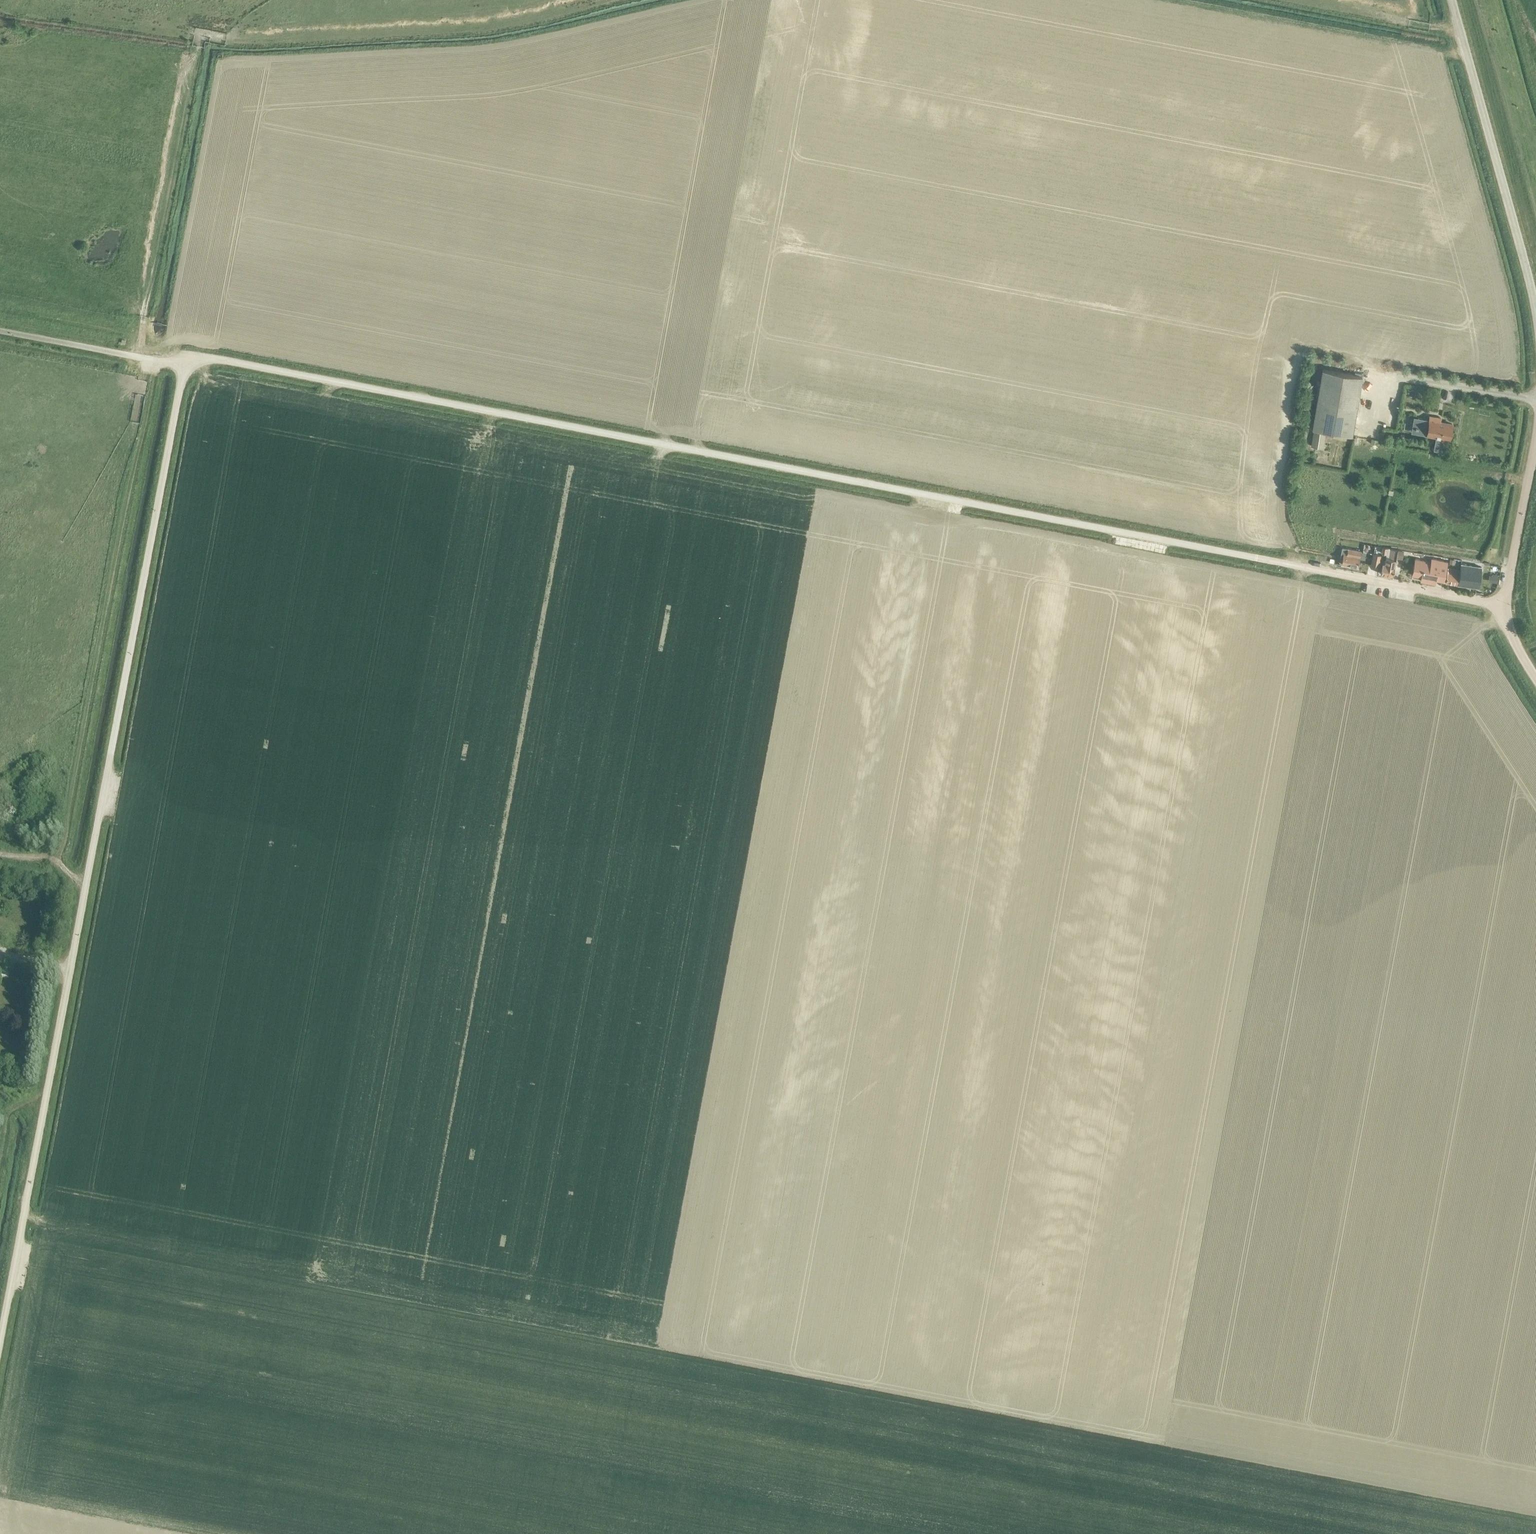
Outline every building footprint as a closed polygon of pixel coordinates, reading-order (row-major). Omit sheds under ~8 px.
[(150,327),(159,327),(159,319),(150,319),(150,327)] [(1313,428),(1352,435),(1362,376),(1323,369),(1313,428)] [(1430,416),(1427,434),(1450,439),(1453,424),(1441,421),(1441,418),(1430,416)] [(1349,548),(1342,547),(1340,560),(1342,560),(1342,564),(1358,567),(1361,551),(1349,548)] [(1311,556),(1312,549),(1303,548),(1302,554),(1311,556)] [(1381,573),(1392,575),(1395,561),(1397,550),(1391,549),(1390,558),(1386,557),(1385,563),(1383,563),(1381,573)] [(1371,564),(1379,566),(1381,555),(1373,553),(1371,564)] [(1415,559),(1412,575),(1422,576),(1421,580),(1436,583),(1436,579),(1444,581),(1448,561),(1432,558),(1431,563),(1425,562),(1425,561),(1415,559)] [(1462,560),(1461,569),(1460,570),(1458,584),(1473,587),(1475,574),(1472,574),(1471,576),(1470,576),(1470,571),(1472,562),(1462,560)] [(1458,584),(1460,570),(1451,568),(1451,571),(1448,570),(1446,583),(1458,584)]
